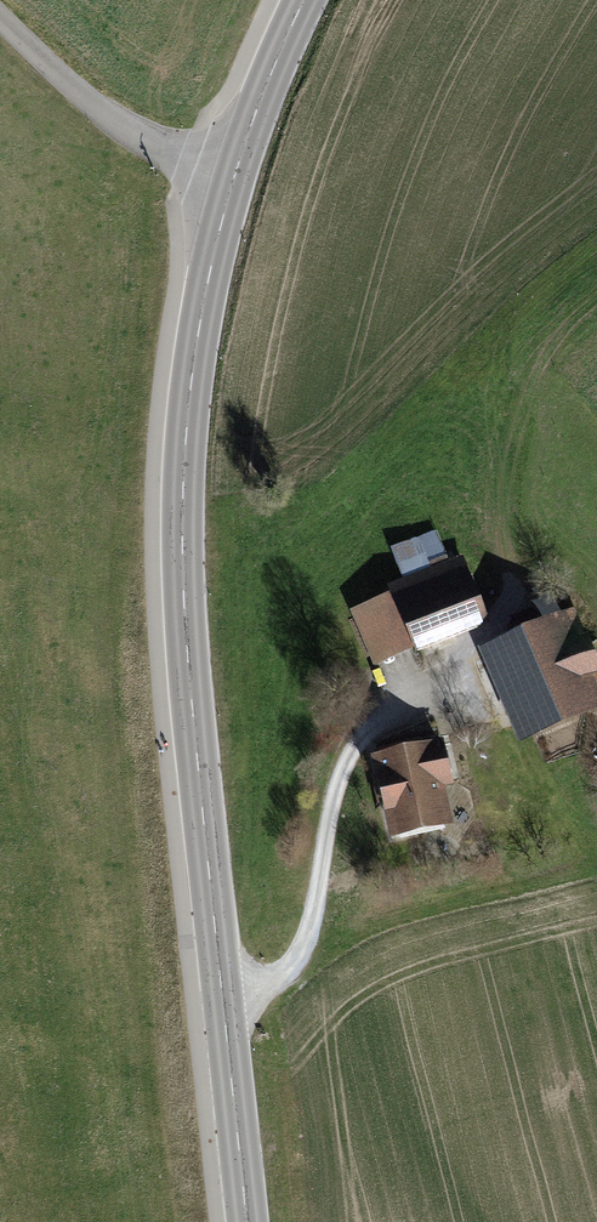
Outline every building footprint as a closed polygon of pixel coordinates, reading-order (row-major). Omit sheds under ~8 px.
[(432,570),(388,588),(391,595),(413,648),(485,619),(464,566),(435,578),(432,570)] [(413,648),(391,595),(353,611),(376,664),(413,648)] [(584,644),(563,653),(552,628),(499,650),(533,731),(586,708),(573,677),(594,668),(584,644)] [(448,822),(439,784),(448,782),(440,746),(377,760),(394,834),(448,822)]
